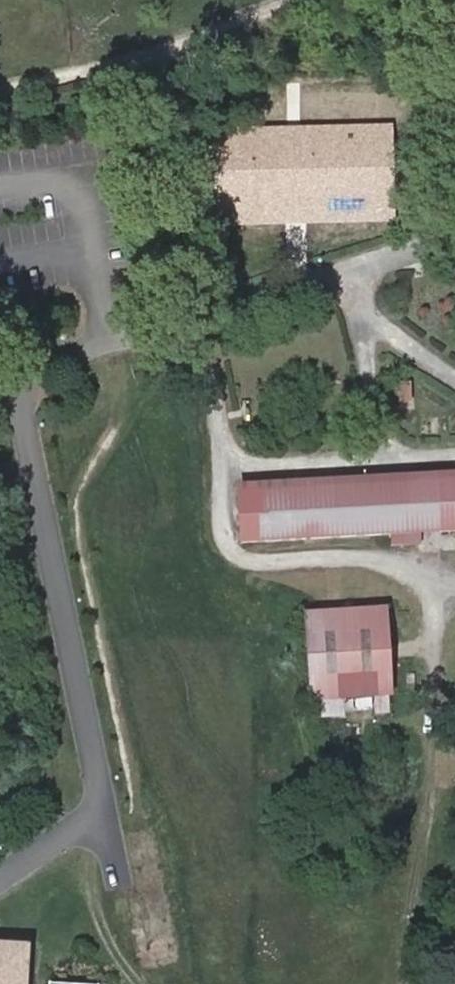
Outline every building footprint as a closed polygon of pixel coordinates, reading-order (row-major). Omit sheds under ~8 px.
[(399,224),(396,123),(212,129),(215,230),(399,224)] [(236,492),(454,479),(454,472),(236,485),(236,492)] [(236,492),(239,543),(390,535),(419,533),(454,531),(454,479),(236,492)] [(420,544),(419,533),(390,535),(391,546),(420,544)] [(303,615),(309,701),(390,695),(384,608),(303,615)] [(390,695),(309,701),(310,716),(391,710),(390,695)] [(28,948),(0,946),(0,983),(26,983),(28,948)]
